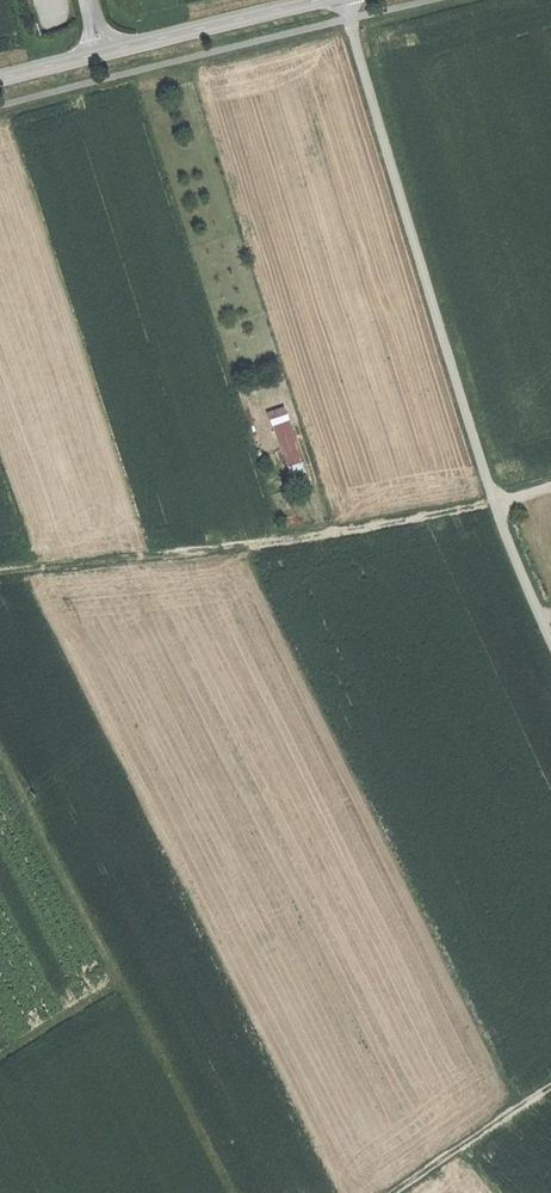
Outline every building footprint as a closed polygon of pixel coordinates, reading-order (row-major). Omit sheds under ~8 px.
[(288,422),(274,427),(289,466),(303,460),(288,422)]
